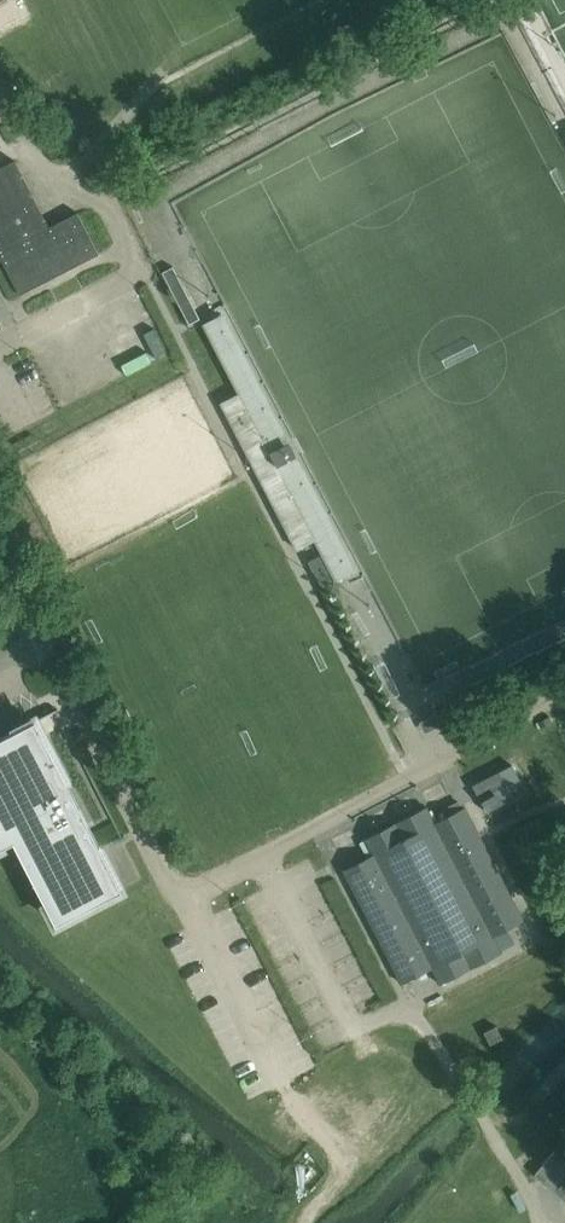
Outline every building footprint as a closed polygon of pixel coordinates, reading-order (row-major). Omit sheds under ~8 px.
[(0,168),(0,257),(19,295),(98,254),(77,213),(49,227),(14,161),(0,168)] [(91,181),(83,178),(80,186),(88,189),(91,181)] [(94,325),(105,352),(135,340),(125,313),(94,325)] [(221,314),(208,321),(203,323),(239,393),(220,403),(296,550),(315,540),(337,582),(355,572),(221,314)] [(124,373),(151,362),(144,346),(117,358),(124,373)] [(440,724),(436,715),(420,723),(425,732),(440,724)] [(29,723),(0,738),(0,848),(13,841),(55,924),(122,890),(35,720),(29,723)] [(512,765),(472,785),(486,812),(525,791),(512,765)] [(439,984),(501,952),(493,936),(523,920),(464,807),(434,823),(426,807),(364,839),(373,855),(342,871),(401,984),(431,968),(439,984)] [(483,1032),(490,1044),(502,1038),(496,1026),(483,1032)] [(564,1199),(564,1161),(554,1151),(535,1174),(541,1179),(564,1199)]
